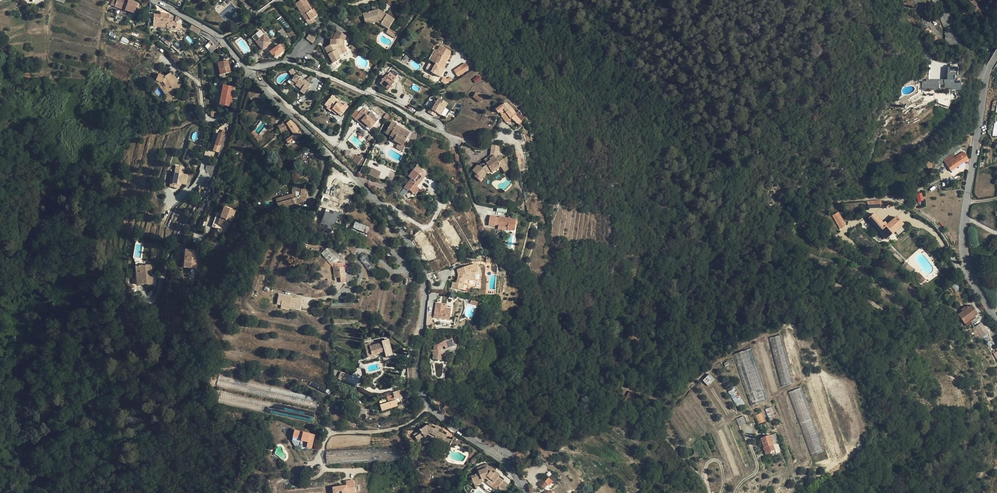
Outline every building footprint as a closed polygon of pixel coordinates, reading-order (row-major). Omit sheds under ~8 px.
[(67,0),(58,0),(56,4),(70,10),(73,2),(67,0)] [(131,3),(120,0),(115,0),(113,9),(133,14),(135,6),(131,4),(131,3)] [(314,18),(317,16),(313,9),(311,10),(305,0),(301,0),(295,4),(306,21),(309,18),(310,20),(314,18)] [(969,3),(973,10),(982,24),(986,22),(976,5),(978,4),(976,0),(968,0),(969,3)] [(363,13),(364,16),(366,25),(377,21),(389,29),(394,20),(378,10),(366,13),(363,13)] [(180,30),(181,24),(172,22),(172,17),(169,16),(169,13),(161,12),(160,14),(153,13),(153,26),(160,26),(166,27),(166,28),(180,30)] [(193,24),(192,24),(189,29),(198,33),(200,29),(193,24)] [(272,37),(276,34),(269,25),(264,29),(272,37)] [(283,39),(288,36),(282,28),(278,32),(283,39)] [(395,38),(397,35),(389,29),(386,32),(395,38)] [(260,30),(252,37),(256,42),(263,49),(270,43),(260,30)] [(351,39),(337,30),(332,39),(330,39),(330,44),(327,46),(325,47),(333,62),(340,58),(339,56),(345,52),(342,45),(344,45),(346,45),(351,39)] [(312,42),(315,38),(309,33),(306,38),(312,42)] [(170,46),(171,43),(161,34),(159,36),(170,46)] [(274,57),(283,50),(279,45),(271,52),(274,57)] [(440,45),(437,50),(439,51),(436,56),(435,55),(431,61),(436,63),(434,66),(431,71),(440,76),(442,72),(439,70),(445,59),(447,60),(451,52),(440,45)] [(437,50),(436,49),(433,54),(430,60),(431,61),(435,55),(436,56),(439,51),(437,50)] [(225,73),(230,72),(227,60),(218,62),(221,77),(225,76),(225,73)] [(459,78),(470,72),(466,65),(455,71),(459,78)] [(957,69),(947,69),(947,81),(926,80),(926,82),(923,82),(923,90),(938,90),(938,85),(944,85),(943,89),(958,89),(958,81),(953,81),(953,77),(956,77),(957,69)] [(179,87),(176,82),(173,77),(170,73),(164,76),(158,73),(157,76),(155,80),(160,82),(167,93),(168,97),(172,97),(174,97),(174,90),(179,87)] [(172,100),(172,97),(168,97),(167,93),(160,82),(155,80),(157,76),(154,75),(152,82),(158,85),(165,94),(165,100),(172,100)] [(393,82),(385,75),(379,83),(387,90),(393,82)] [(304,80),(303,81),(295,76),(292,80),(293,81),(291,84),(295,87),(296,85),(302,89),(300,91),(304,94),(311,85),(304,80)] [(231,98),(232,95),(233,87),(223,85),(219,104),(229,106),(231,98)] [(256,96),(260,93),(255,87),(251,90),(256,96)] [(480,102),(483,97),(476,92),(473,96),(480,102)] [(329,105),(327,106),(327,107),(331,111),(331,110),(333,109),(337,113),(341,115),(348,106),(345,104),(343,106),(338,102),(339,101),(332,95),(328,100),(332,103),(330,105),(329,105)] [(439,98),(436,102),(431,109),(430,108),(427,111),(434,115),(436,112),(441,115),(448,103),(439,98)] [(949,100),(938,99),(938,103),(939,104),(948,107),(949,100)] [(506,112),(511,108),(506,103),(500,106),(496,109),(498,113),(500,112),(502,115),(506,112)] [(374,116),(369,111),(368,112),(363,108),(358,114),(363,118),(361,121),(363,123),(363,124),(366,126),(365,128),(368,130),(377,120),(374,117),(374,116)] [(502,115),(501,116),(506,122),(511,119),(519,125),(521,121),(516,114),(511,108),(506,112),(502,115)] [(371,109),(369,111),(374,116),(374,117),(377,120),(380,116),(371,109)] [(524,119),(519,111),(516,114),(521,121),(524,119)] [(360,123),(365,128),(366,126),(363,124),(363,123),(361,121),(363,118),(358,114),(354,118),(360,123)] [(295,125),(289,120),(286,123),(285,122),(277,126),(281,132),(289,128),(293,134),(285,140),(288,144),(302,135),(295,125)] [(400,141),(405,144),(410,133),(398,126),(399,125),(392,122),(386,134),(395,139),(394,141),(399,143),(400,141)] [(224,134),(218,133),(213,150),(218,152),(224,134)] [(499,145),(492,144),(491,155),(492,157),(490,159),(490,160),(487,163),(486,161),(483,163),(485,165),(483,167),(479,163),(473,169),(473,170),(477,174),(475,176),(480,180),(487,172),(491,170),(492,171),(501,166),(503,168),(508,164),(504,158),(503,159),(501,155),(498,157),(499,145)] [(968,159),(963,152),(954,158),(953,156),(945,162),(951,171),(968,159)] [(360,165),(364,157),(356,154),(352,162),(360,165)] [(505,171),(512,166),(506,157),(504,158),(508,164),(503,168),(505,171)] [(173,169),(177,169),(182,170),(182,166),(183,165),(180,165),(181,163),(175,161),(173,169)] [(404,188),(408,190),(409,189),(414,194),(419,188),(417,186),(423,178),(427,173),(418,165),(414,170),(408,177),(411,179),(404,188)] [(180,183),(183,176),(178,173),(175,181),(180,183)] [(295,203),(298,202),(305,200),(306,195),(305,194),(305,189),(300,188),(301,183),(294,181),(291,191),(292,194),(276,199),(278,208),(285,206),(286,209),(287,209),(296,206),(295,203)] [(403,196),(408,190),(404,188),(399,194),(403,196)] [(916,194),(918,203),(924,201),(922,192),(916,194)] [(235,210),(224,207),(221,214),(218,224),(225,226),(227,220),(232,221),(235,210)] [(311,210),(305,208),(302,214),(309,217),(311,210)] [(319,229),(332,232),(338,212),(325,208),(319,229)] [(883,224),(874,213),(869,218),(886,239),(892,234),(890,232),(897,226),(898,229),(903,225),(896,217),(887,225),(885,222),(883,224)] [(844,225),(838,214),(838,215),(834,217),(840,227),(844,225)] [(515,219),(511,219),(508,218),(504,217),(499,216),(499,217),(498,224),(498,225),(504,226),(504,229),(514,230),(515,219)] [(367,233),(370,227),(350,219),(347,225),(367,233)] [(192,256),(193,249),(186,248),(186,252),(185,262),(184,266),(195,267),(196,257),(192,256)] [(333,261),(335,259),(335,258),(326,248),(321,253),(333,267),(334,277),(340,277),(340,282),(345,282),(343,262),(337,262),(334,263),(333,261)] [(370,272),(376,268),(365,254),(359,258),(370,272)] [(830,271),(832,263),(819,261),(819,267),(830,271)] [(135,265),(135,268),(137,284),(152,283),(151,271),(152,271),(152,270),(151,264),(135,265)] [(460,278),(458,278),(457,282),(452,282),(451,287),(467,290),(469,280),(474,281),(473,287),(479,288),(481,271),(477,272),(475,264),(457,269),(458,274),(462,275),(462,277),(460,278)] [(925,280),(918,273),(915,276),(922,283),(925,280)] [(278,294),(277,304),(281,305),(280,308),(290,310),(290,308),(300,310),(303,298),(278,294)] [(446,308),(447,304),(436,302),(433,317),(449,320),(451,308),(446,308)] [(977,315),(971,306),(967,309),(965,307),(961,310),(962,312),(959,315),(965,323),(969,320),(977,315)] [(980,318),(977,315),(969,320),(971,323),(972,324),(980,318)] [(989,333),(981,322),(974,328),(981,338),(989,333)] [(792,383),(780,335),(769,339),(782,386),(792,383)] [(443,341),(442,338),(435,341),(433,354),(433,358),(441,360),(441,355),(444,355),(444,351),(441,350),(442,347),(445,346),(445,347),(449,345),(450,346),(454,345),(452,338),(449,338),(443,341)] [(382,343),(371,345),(370,343),(364,344),(368,356),(384,352),(386,356),(393,354),(389,339),(382,341),(382,343)] [(739,353),(758,402),(768,399),(751,349),(739,353)] [(758,402),(739,353),(734,355),(750,405),(758,402)] [(341,371),(338,379),(357,386),(360,378),(341,371)] [(708,383),(713,378),(708,374),(704,378),(708,383)] [(788,392),(814,464),(826,460),(800,387),(788,392)] [(393,392),(393,393),(394,398),(395,398),(397,397),(400,397),(400,396),(406,394),(404,388),(399,390),(393,392)] [(729,391),(737,407),(743,404),(735,388),(729,391)] [(629,399),(632,394),(624,390),(619,400),(625,402),(627,398),(629,399)] [(393,393),(387,395),(389,402),(395,399),(395,398),(394,398),(393,393)] [(437,394),(431,399),(436,405),(441,400),(437,394)] [(395,399),(389,402),(380,405),(382,410),(397,405),(396,402),(395,399)] [(771,407),(765,409),(768,418),(774,415),(771,407)] [(758,424),(765,421),(762,412),(755,415),(758,424)] [(739,426),(746,423),(742,417),(736,419),(739,426)] [(421,432),(415,437),(418,442),(421,440),(422,441),(426,439),(424,436),(427,434),(431,436),(429,439),(433,441),(434,439),(442,443),(443,441),(445,435),(438,431),(439,428),(435,426),(434,428),(426,425),(419,429),(421,432)] [(312,448),(315,435),(294,430),(293,436),(301,439),(301,440),(308,442),(307,446),(312,448)] [(778,442),(776,436),(775,434),(769,436),(772,444),(778,442)] [(451,437),(445,435),(443,441),(448,444),(451,437)] [(772,444),(769,436),(760,439),(766,454),(770,453),(771,455),(775,453),(772,444)] [(555,449),(546,445),(544,449),(553,454),(555,449)] [(375,448),(326,451),(326,463),(404,459),(404,447),(375,448)] [(476,467),(478,471),(486,468),(493,473),(495,471),(496,469),(487,463),(476,467)] [(499,475),(495,471),(493,473),(486,468),(478,471),(478,472),(471,476),(474,485),(479,483),(482,481),(482,479),(485,477),(488,480),(486,482),(491,486),(493,483),(498,486),(503,480),(498,476),(499,475)] [(548,477),(545,481),(540,486),(543,489),(547,485),(548,485),(552,481),(548,477)] [(332,486),(333,492),(345,492),(347,492),(351,492),(354,492),(352,479),(345,480),(345,485),(332,486)] [(508,484),(503,480),(498,486),(503,490),(508,484)] [(972,484),(970,492),(978,492),(980,485),(972,484)]
